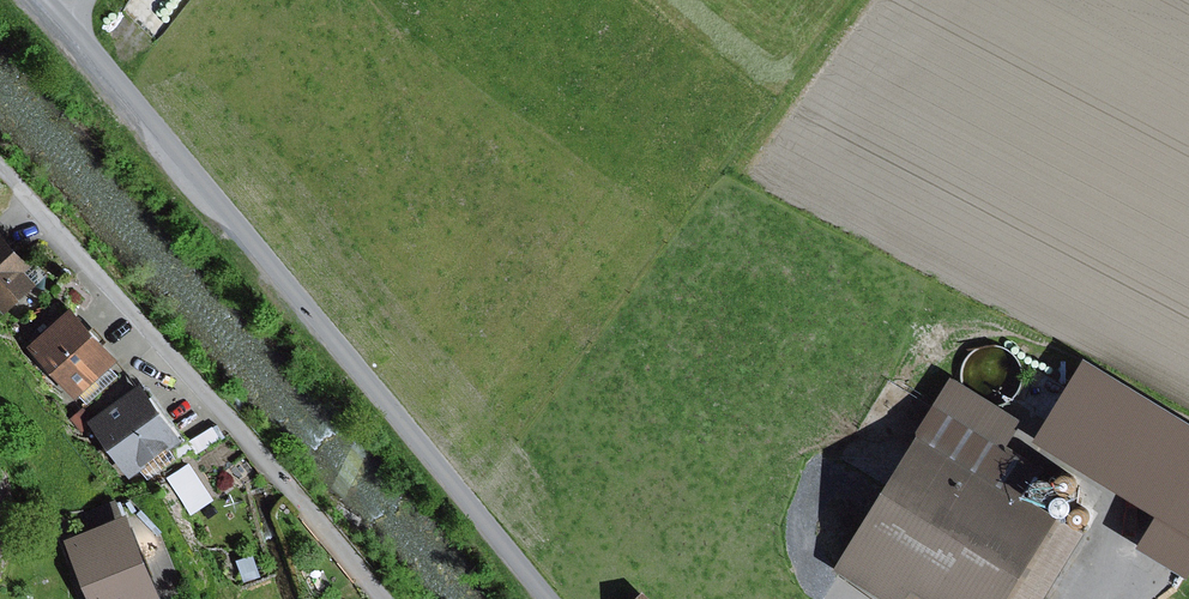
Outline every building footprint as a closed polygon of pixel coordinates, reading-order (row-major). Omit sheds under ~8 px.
[(8,311),(40,281),(27,268),(36,260),(9,231),(2,237),(0,235),(0,303),(8,311)] [(76,304),(31,344),(77,394),(83,389),(116,359),(121,354),(76,304)] [(1089,356),(1042,433),(1164,507),(1143,540),(1188,568),(1188,417),(1089,356)] [(129,368),(116,359),(83,389),(102,412),(141,384),(129,368)] [(954,375),(935,407),(1014,455),(1033,423),(954,375)] [(102,412),(93,418),(132,474),(186,436),(147,380),(141,384),(102,412)] [(85,405),(71,418),(80,428),(94,415),(85,405)] [(935,407),(836,568),(886,598),(913,598),(917,592),(929,598),(1040,598),(1081,532),(1016,492),(1033,466),(1014,455),(935,407)] [(191,461),(170,476),(195,512),(217,497),(191,461)] [(1074,484),(1076,483),(1079,482),(1080,479),(1081,477),(1081,474),(1080,471),(1078,469),(1075,468),(1072,467),(1069,468),(1067,469),(1065,472),(1064,474),(1064,477),(1065,480),(1066,482),(1069,483),(1071,484),(1074,484)] [(1046,495),(1050,495),(1055,494),(1058,491),(1060,487),(1061,483),(1061,479),(1060,476),(1057,472),(1053,470),(1049,470),(1045,470),(1042,472),(1039,474),(1037,478),(1036,482),(1037,486),(1039,490),(1042,493),(1046,495)] [(1070,504),(1073,504),(1075,502),(1076,500),(1077,497),(1077,494),(1076,492),(1074,489),(1071,488),(1068,488),(1065,488),(1063,490),(1061,492),(1060,494),(1060,497),(1061,500),(1062,502),(1065,504),(1067,505),(1070,504)] [(1087,515),(1089,514),(1091,512),(1093,510),(1094,507),(1094,504),(1092,502),(1090,500),(1088,498),(1085,498),(1082,498),(1080,500),(1078,502),(1077,505),(1077,507),(1078,510),(1079,512),(1081,514),(1084,515),(1087,515)] [(67,537),(92,598),(169,598),(132,510),(67,537)] [(254,554),(238,560),(245,581),(261,575),(254,554)] [(635,598),(655,598),(646,589),(635,598)]
